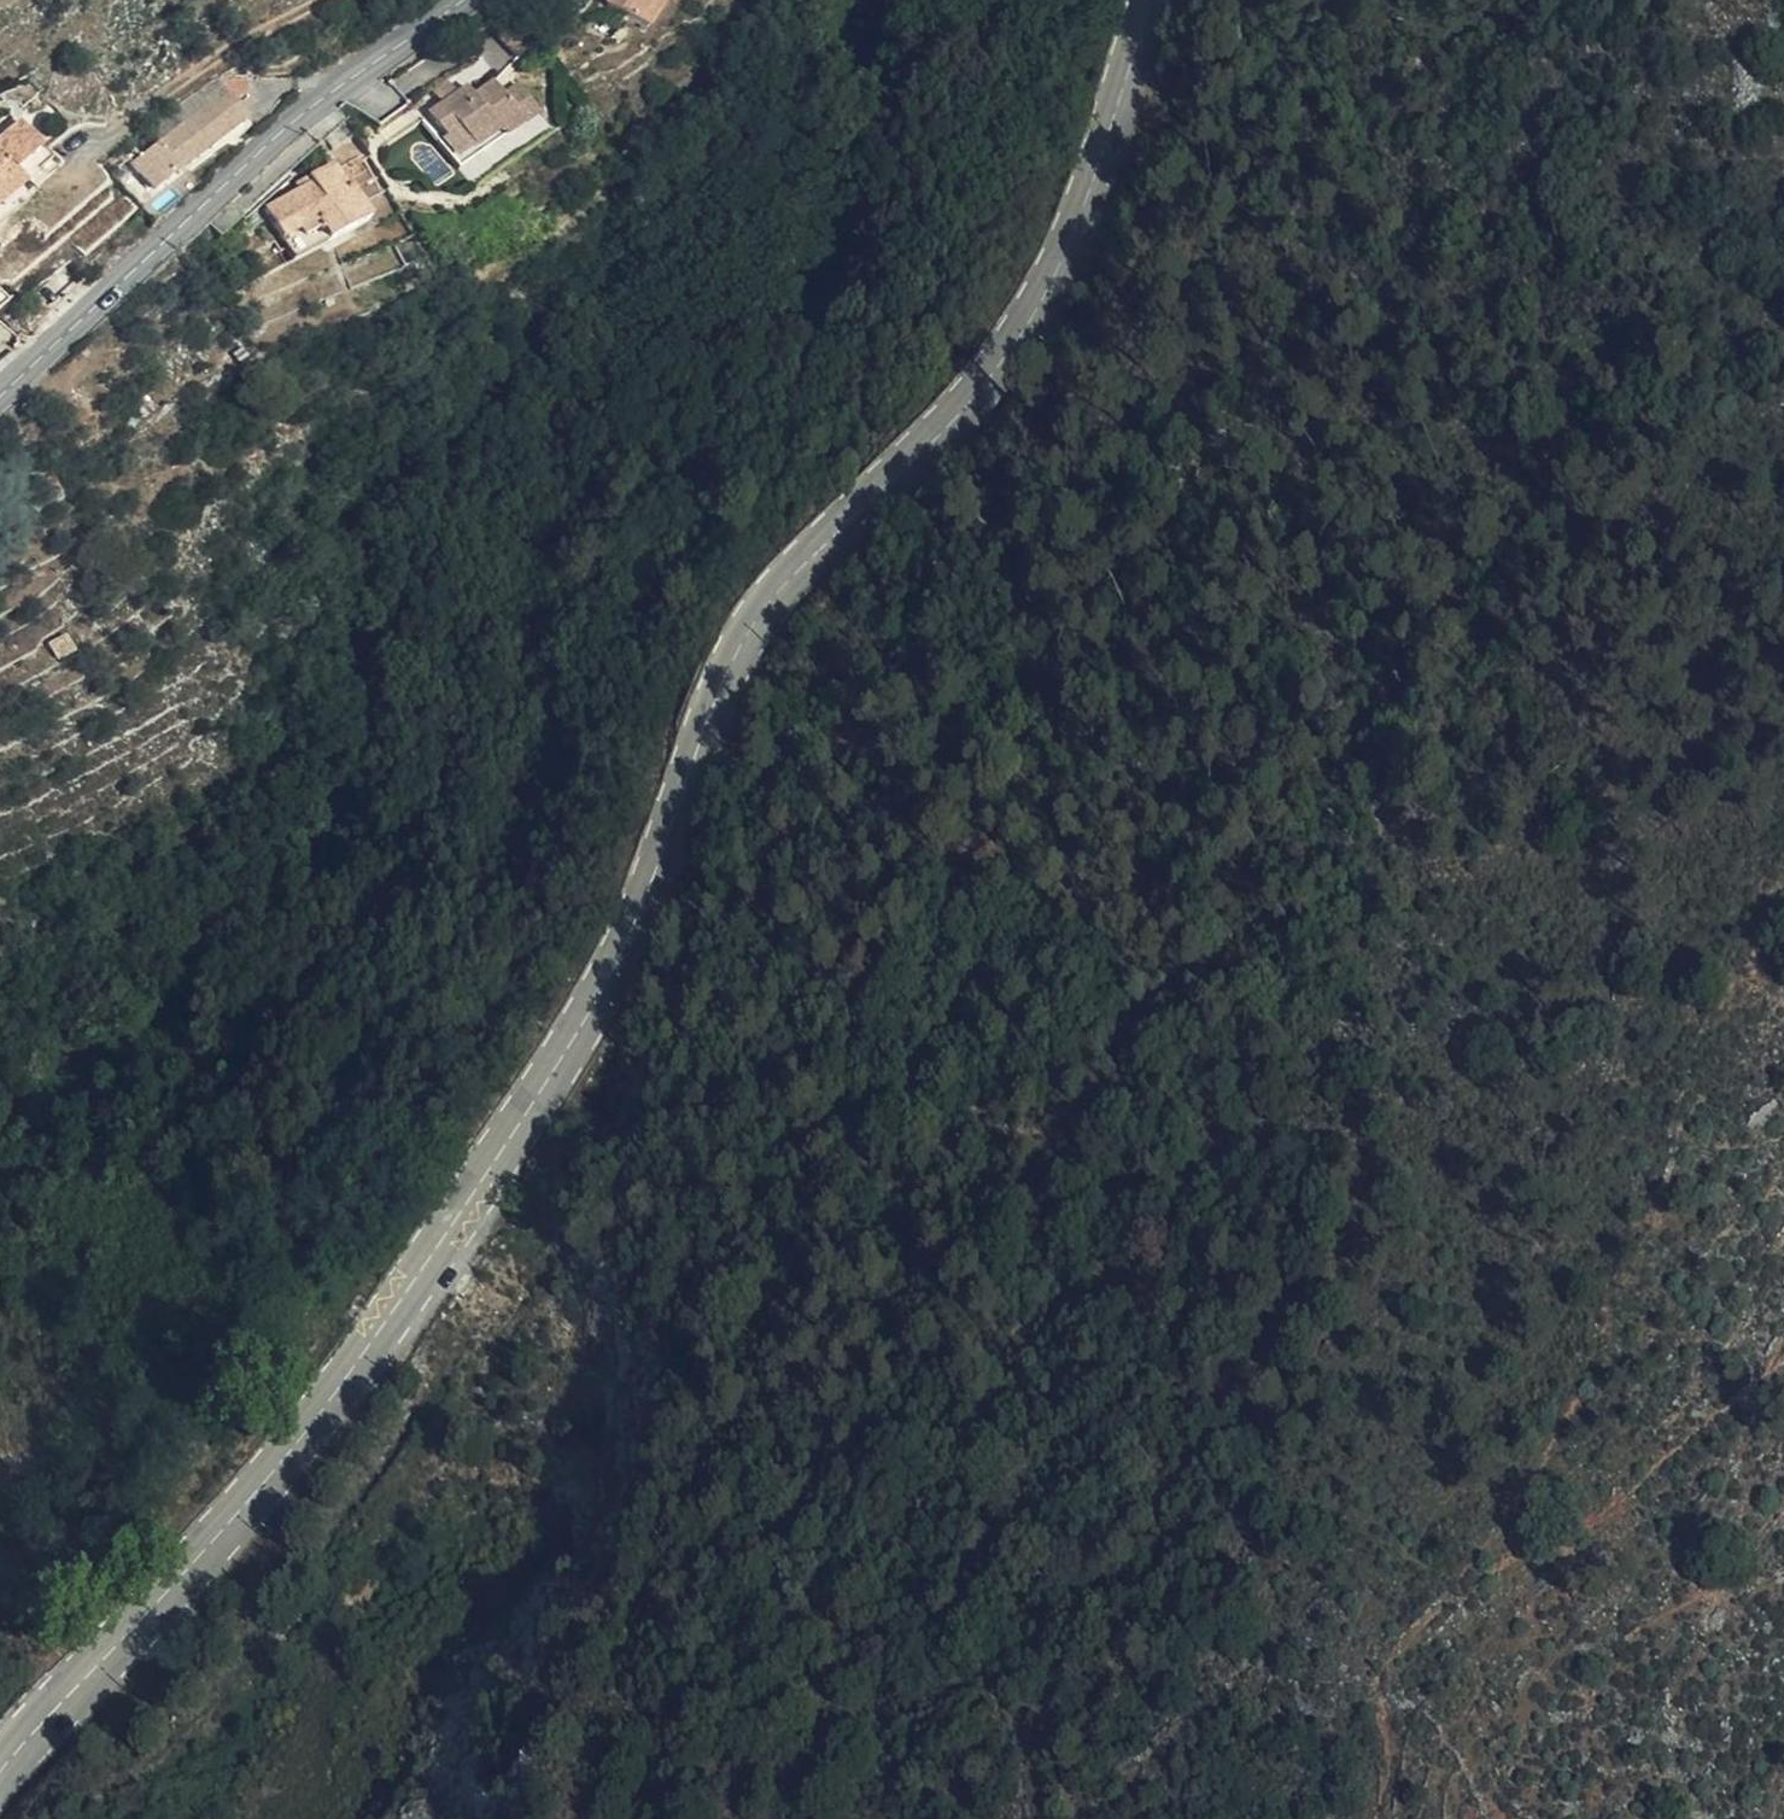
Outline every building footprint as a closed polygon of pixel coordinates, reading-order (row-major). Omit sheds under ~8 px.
[(645,25),(665,0),(612,0),(645,25)] [(435,100),(464,142),(484,129),(488,136),(531,106),(526,99),(543,86),(529,67),(514,77),(504,65),(483,78),(478,69),(435,100)] [(133,161),(138,166),(153,189),(247,116),(235,99),(247,89),(247,75),(231,76),(222,82),(230,92),(223,98),(220,95),(160,140),(133,161)] [(222,82),(218,77),(199,88),(166,112),(150,126),(160,140),(220,95),(223,98),(230,92),(222,82)] [(548,93),(543,86),(526,99),(531,106),(548,93)] [(26,182),(51,160),(19,122),(0,139),(0,219),(15,206),(8,198),(26,182)] [(484,129),(464,142),(469,150),(488,136),(484,129)] [(276,185),(291,210),(306,202),(311,213),(332,202),(338,213),(376,193),(357,156),(351,160),(340,136),(318,151),(321,159),(276,185)] [(111,173),(117,181),(138,166),(133,161),(131,157),(111,173)] [(33,191),(26,182),(8,198),(15,206),(33,191)] [(306,202),(291,210),(304,231),(338,213),(332,202),(311,213),(306,202)] [(11,295),(0,282),(0,305),(11,295)] [(77,631),(82,629),(79,610),(62,613),(65,633),(77,631)]
